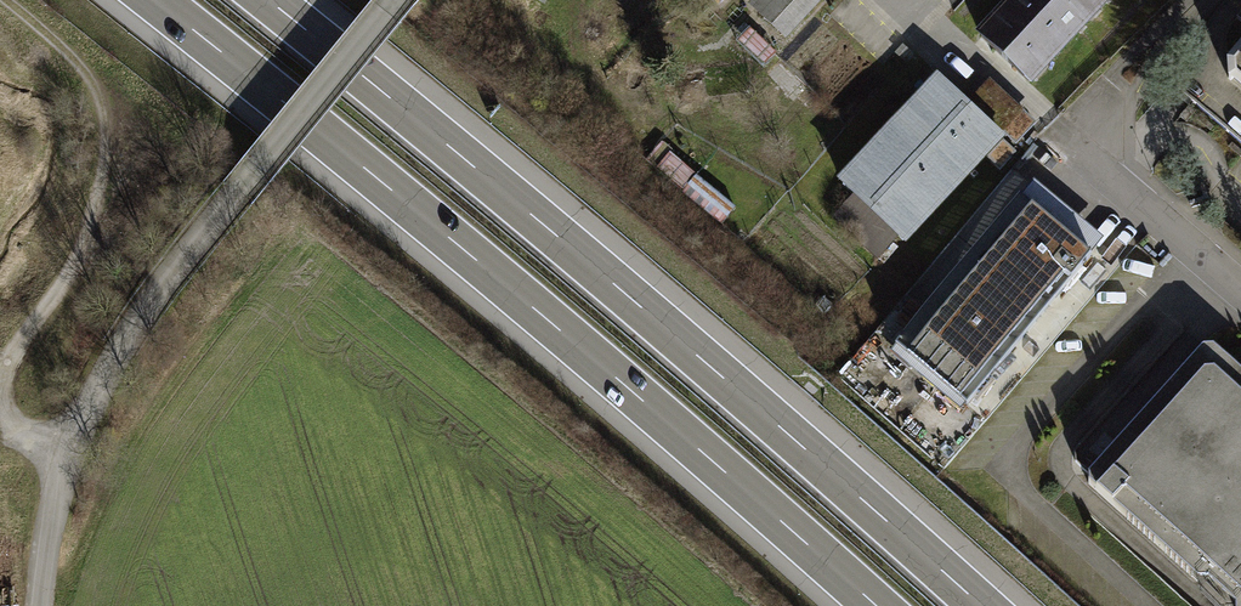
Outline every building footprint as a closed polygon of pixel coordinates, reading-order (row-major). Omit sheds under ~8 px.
[(749,5),(781,36),(815,0),(754,0),(749,5)] [(983,32),(1032,77),(1103,0),(1013,0),(983,32)] [(942,75),(840,179),(900,239),(1003,135),(980,113),(942,75)] [(989,75),(968,97),(1015,143),(1037,121),(989,75)] [(650,162),(725,221),(736,207),(661,148),(650,162)] [(1097,235),(1028,178),(886,349),(956,406),(1097,235)] [(1098,482),(1236,605),(1240,605),(1240,402),(1202,367),(1098,482)]
